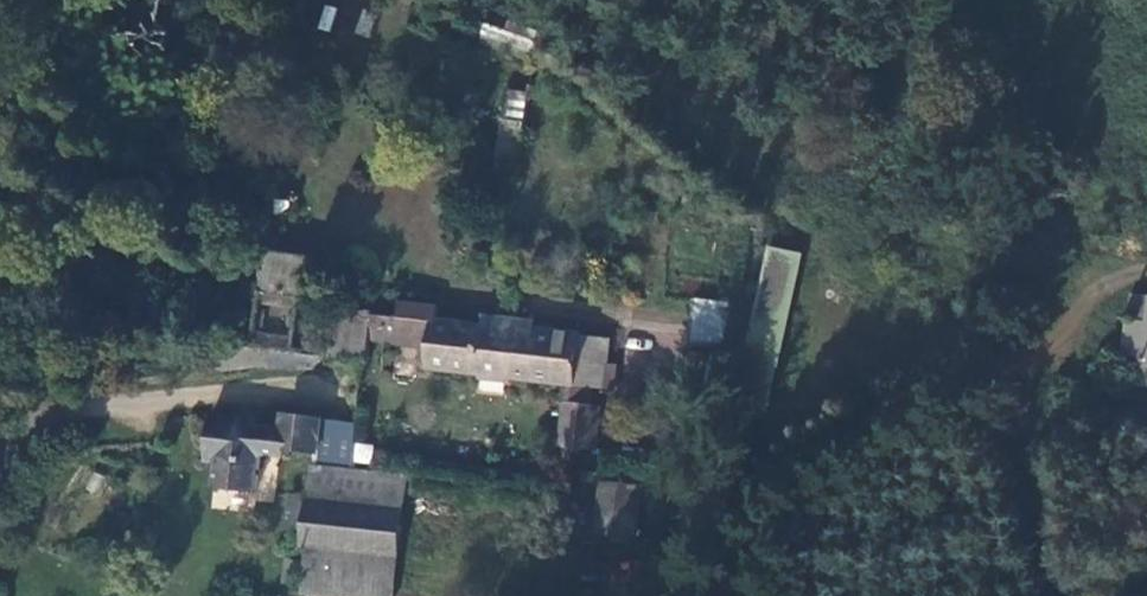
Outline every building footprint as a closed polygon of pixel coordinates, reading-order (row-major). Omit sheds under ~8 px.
[(521,118),(527,91),(507,87),(501,114),(521,118)] [(805,246),(776,239),(739,394),(768,400),(805,246)] [(261,251),(256,290),(300,295),(304,255),(261,251)] [(1129,319),(1146,322),(1146,295),(1133,293),(1129,319)] [(693,296),(688,343),(724,347),(729,300),(693,296)] [(345,304),(339,356),(376,360),(378,338),(381,308),(345,304)] [(378,338),(393,339),(396,309),(381,308),(378,338)] [(437,344),(434,367),(569,382),(561,448),(595,452),(600,408),(590,406),(593,386),(615,389),(618,365),(611,364),(614,337),(585,334),(586,330),(522,323),(523,317),(499,314),(498,321),(396,309),(393,339),(437,344)] [(1129,319),(1125,318),(1120,353),(1139,356),(1135,385),(1146,387),(1146,322),(1129,319)] [(216,482),(254,487),(259,443),(318,450),(316,461),(349,466),(355,423),(286,414),(285,424),(240,418),(240,412),(213,409),(208,446),(220,448),(216,482)] [(413,476),(349,466),(316,461),(312,498),(309,527),(307,543),(315,543),(309,590),(353,595),(397,595),(413,476)] [(642,488),(605,485),(601,531),(638,535),(642,488)] [(312,498),(292,495),(289,526),(309,527),(312,498)]
